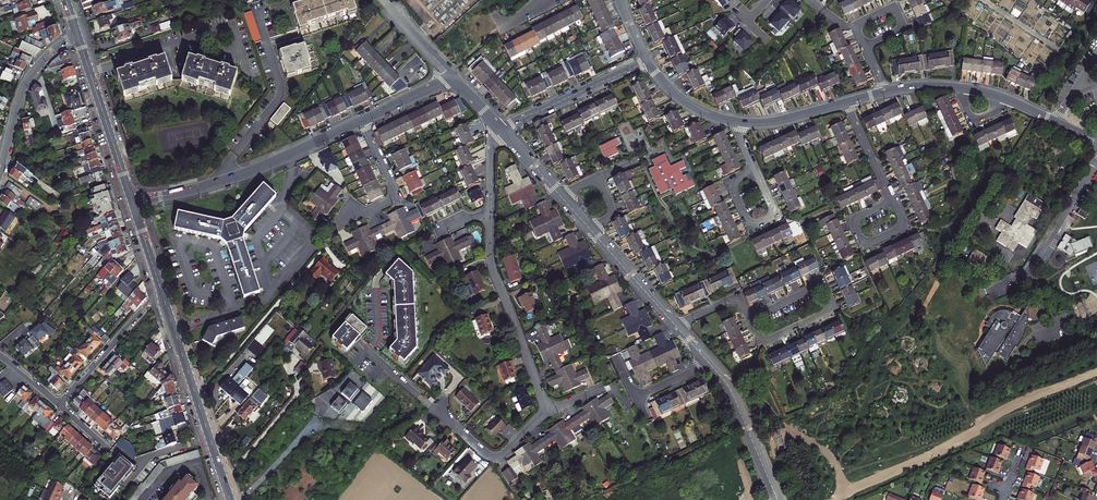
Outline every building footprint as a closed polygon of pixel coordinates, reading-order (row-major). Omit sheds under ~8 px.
[(13,14),(31,8),(28,0),(12,6),(3,9),(3,10),(11,8),(13,14)] [(122,0),(121,0),(93,9),(95,13),(96,17),(107,13),(121,8),(122,11),(135,7),(133,2),(124,5),(122,0)] [(314,4),(313,0),(302,4),(293,7),(296,15),(294,16),(298,26),(300,31),(308,28),(307,26),(320,22),(327,19),(336,17),(347,13),(348,15),(356,12),(352,0),(326,0),(314,4)] [(588,5),(592,12),(606,6),(605,4),(604,1),(603,2),(602,0),(598,0),(588,5)] [(656,2),(655,0),(637,0),(639,4),(641,9),(648,5),(656,2)] [(793,19),(801,10),(790,0),(788,0),(785,4),(784,3),(780,7),(793,19)] [(862,7),(859,0),(852,0),(849,1),(854,11),(858,9),(862,7)] [(908,1),(910,6),(912,10),(921,6),(918,0),(910,0),(908,1)] [(1058,1),(1056,4),(1064,9),(1066,6),(1070,0),(1059,0),(1058,1)] [(1076,8),(1081,0),(1070,0),(1066,6),(1074,11),(1076,8)] [(1076,8),(1083,14),(1090,4),(1087,2),(1088,1),(1088,0),(1081,0),(1076,8)] [(849,14),(854,11),(849,1),(839,6),(844,16),(849,14)] [(642,19),(652,14),(653,14),(648,5),(641,9),(638,10),(640,15),(642,19)] [(571,8),(569,9),(575,23),(577,26),(582,24),(580,21),(583,19),(582,17),(579,10),(577,6),(573,8),(573,7),(571,8)] [(592,12),(596,20),(608,14),(607,10),(608,10),(607,8),(606,6),(592,12)] [(914,14),(916,19),(925,15),(921,6),(912,10),(914,14)] [(575,23),(569,9),(566,10),(564,12),(565,13),(562,14),(568,26),(575,23)] [(251,12),(243,14),(253,44),(260,41),(251,12)] [(770,24),(778,32),(789,20),(779,12),(776,16),(777,17),(770,24)] [(29,21),(37,19),(35,13),(15,19),(19,32),(31,28),(29,21)] [(570,30),(568,26),(562,14),(559,16),(558,15),(556,16),(554,17),(561,30),(562,33),(570,30)] [(596,20),(599,27),(613,20),(612,18),(611,16),(610,17),(608,14),(596,20)] [(656,23),(652,14),(642,19),(644,23),(646,28),(656,23)] [(113,20),(111,15),(104,17),(104,18),(97,20),(99,25),(100,30),(110,27),(110,26),(113,25),(111,20),(113,20)] [(925,15),(916,19),(918,23),(920,28),(929,24),(925,15)] [(550,20),(547,21),(553,33),(561,30),(554,17),(552,18),(549,19),(550,20)] [(137,18),(118,25),(120,29),(138,23),(137,18)] [(721,32),(725,36),(729,31),(730,32),(735,27),(732,23),(731,24),(730,25),(724,18),(714,28),(720,33),(721,32)] [(38,29),(39,31),(55,26),(53,19),(43,22),(44,23),(37,25),(38,29)] [(613,20),(599,27),(603,35),(613,29),(615,28),(614,25),(615,25),(614,23),(613,20)] [(553,33),(547,21),(544,23),(544,22),(541,23),(539,24),(546,37),(547,37),(549,40),(555,37),(553,33)] [(120,29),(112,32),(112,33),(111,35),(112,37),(114,38),(115,41),(115,42),(115,43),(116,43),(118,43),(118,42),(130,38),(131,39),(132,38),(133,37),(132,36),(129,29),(133,28),(135,29),(140,27),(142,25),(141,22),(138,23),(120,29)] [(171,23),(160,27),(162,32),(172,29),(171,23)] [(656,23),(646,28),(649,32),(651,37),(661,32),(656,23)] [(159,24),(151,27),(154,35),(162,32),(160,27),(159,26),(159,24)] [(546,37),(539,24),(537,25),(535,27),(535,28),(532,29),(534,32),(538,41),(546,37)] [(58,34),(55,26),(39,31),(39,33),(40,33),(42,38),(43,38),(46,46),(57,37),(58,34)] [(662,42),(672,37),(673,37),(668,28),(664,30),(661,32),(651,37),(653,41),(655,45),(662,42)] [(596,38),(600,45),(617,36),(616,34),(613,29),(603,35),(596,38)] [(743,33),(739,29),(734,35),(737,38),(734,42),(737,46),(738,45),(743,51),(752,42),(747,37),(742,33),(743,33)] [(740,29),(739,29),(743,33),(742,33),(747,37),(748,37),(740,29)] [(834,43),(843,38),(841,34),(839,30),(830,34),(834,43)] [(1066,38),(1071,41),(1074,33),(1069,31),(1066,38)] [(528,33),(526,34),(532,47),(540,43),(538,41),(534,32),(530,33),(530,32),(528,33)] [(532,47),(526,34),(523,35),(521,36),(522,37),(519,39),(525,50),(532,47)] [(677,46),(681,44),(676,35),(673,37),(672,37),(677,46)] [(443,46),(447,43),(441,36),(434,43),(440,50),(443,46)] [(617,36),(600,45),(603,52),(621,44),(619,40),(617,36)] [(18,41),(15,48),(17,49),(32,56),(36,57),(42,50),(44,48),(40,43),(27,37),(24,44),(18,41)] [(672,37),(662,42),(664,46),(667,51),(677,46),(672,37)] [(840,51),(847,48),(845,43),(843,38),(834,43),(829,45),(833,54),(840,51)] [(515,39),(511,42),(519,57),(527,54),(526,53),(525,50),(519,39),(516,40),(515,39)] [(365,44),(362,41),(355,48),(357,51),(356,52),(362,58),(372,49),(369,46),(366,43),(365,44)] [(519,57),(511,42),(509,43),(507,44),(507,45),(504,46),(507,52),(510,60),(511,61),(519,57)] [(621,44),(603,52),(609,64),(624,56),(623,53),(625,52),(623,48),(621,44)] [(677,46),(681,55),(685,53),(681,44),(677,46)] [(296,49),(296,48),(280,53),(283,61),(282,62),(287,77),(295,74),(296,75),(311,70),(308,62),(309,62),(307,54),(304,46),(296,49)] [(677,46),(667,51),(669,55),(671,60),(681,55),(677,46)] [(844,60),(854,55),(852,51),(850,46),(847,48),(840,51),(844,60)] [(12,57),(11,58),(25,65),(27,66),(32,56),(17,49),(13,57),(12,57)] [(374,51),(372,49),(362,58),(367,64),(378,54),(377,52),(375,50),(374,51)] [(576,61),(583,73),(586,72),(590,70),(589,68),(593,67),(589,59),(586,52),(585,51),(574,57),(576,61)] [(937,53),(940,68),(947,67),(955,65),(952,51),(937,53)] [(52,74),(56,72),(68,68),(63,54),(61,52),(44,64),(37,72),(39,78),(52,74)] [(108,52),(98,56),(99,59),(100,61),(110,58),(108,52)] [(922,56),(925,70),(932,69),(940,68),(937,53),(922,56)] [(378,54),(367,64),(373,70),(383,61),(381,58),(382,57),(380,56),(378,54)] [(673,64),(675,69),(685,64),(681,55),(671,60),(673,64)] [(849,69),(858,64),(856,60),(854,55),(844,60),(849,69)] [(907,58),(909,73),(917,72),(925,70),(922,56),(907,58)] [(9,65),(16,68),(22,71),(25,65),(11,58),(10,58),(9,57),(6,64),(9,65)] [(474,76),(477,80),(492,66),(486,60),(485,61),(481,57),(468,70),(471,73),(472,72),(475,75),(474,76)] [(902,74),(909,73),(907,58),(892,61),(894,75),(902,74)] [(172,79),(165,59),(157,62),(156,61),(148,63),(149,65),(133,70),(132,69),(124,72),(125,73),(116,76),(123,96),(131,93),(140,90),(139,89),(147,86),(155,83),(155,85),(164,82),(172,79)] [(222,93),(231,95),(237,74),(229,72),(229,70),(221,68),(221,69),(205,64),(205,63),(197,60),(196,62),(188,59),(182,80),(190,83),(198,85),(199,83),(207,86),(215,88),(214,90),(222,93)] [(383,61),(373,70),(378,76),(390,66),(388,64),(386,62),(385,63),(383,61)] [(579,75),(583,73),(576,61),(569,64),(567,61),(564,62),(571,77),(574,76),(575,77),(579,75)] [(555,71),(561,84),(565,82),(568,80),(568,79),(571,77),(564,62),(560,63),(562,67),(555,71)] [(966,72),(971,72),(972,63),(962,62),(961,71),(966,72)] [(976,73),(981,73),(982,64),(972,63),(971,72),(976,73)] [(679,76),(679,77),(686,74),(689,73),(685,64),(675,69),(677,72),(679,76)] [(853,78),(862,73),(860,69),(858,64),(849,69),(853,78)] [(986,74),(991,75),(992,65),(982,64),(981,73),(986,74)] [(992,65),(991,75),(996,75),(1001,76),(1002,66),(992,65)] [(390,66),(378,76),(384,82),(394,73),(392,70),(393,69),(391,68),(390,66)] [(481,82),(484,85),(494,75),(497,72),(492,66),(477,80),(481,83),(481,82)] [(9,83),(12,80),(11,79),(12,77),(9,76),(11,72),(0,67),(0,79),(9,83)] [(1010,83),(1015,85),(1020,74),(1022,71),(1014,67),(1012,71),(1010,70),(1005,80),(1010,83)] [(56,82),(71,77),(68,68),(56,72),(58,79),(56,80),(56,82)] [(688,79),(690,83),(700,78),(697,72),(696,69),(689,73),(686,74),(688,79)] [(497,72),(494,75),(500,81),(504,77),(498,71),(497,72)] [(557,86),(561,84),(555,71),(547,74),(548,77),(545,78),(549,88),(552,86),(553,87),(557,86)] [(394,73),(384,82),(390,88),(392,87),(394,89),(402,82),(399,80),(400,79),(397,76),(394,73)] [(862,73),(853,78),(857,87),(867,83),(865,78),(862,73)] [(826,78),(830,88),(835,85),(840,83),(836,75),(835,74),(826,78)] [(1020,74),(1015,85),(1025,90),(1025,89),(1027,90),(1030,91),(1035,79),(1030,77),(1029,79),(1020,74)] [(494,75),(484,85),(486,87),(485,88),(488,92),(500,81),(494,75)] [(696,92),(710,85),(706,76),(700,78),(690,83),(693,88),(695,92),(696,92)] [(805,80),(809,89),(814,87),(818,85),(817,82),(814,76),(805,80)] [(546,89),(549,88),(545,78),(542,79),(541,77),(533,81),(539,94),(543,92),(546,90),(546,89)] [(818,85),(822,92),(826,90),(830,88),(826,78),(817,82),(818,85)] [(796,84),(801,94),(805,92),(809,89),(805,80),(796,84)] [(495,97),(506,87),(500,81),(488,92),(492,95),(493,94),(495,97)] [(523,89),(528,98),(531,97),(531,98),(535,96),(539,94),(533,81),(525,85),(526,87),(523,89)] [(637,96),(647,91),(644,86),(642,81),(632,86),(637,96)] [(24,90),(26,94),(32,113),(38,110),(44,108),(41,100),(37,102),(34,93),(38,88),(30,82),(24,90)] [(364,82),(354,88),(355,91),(363,88),(364,90),(367,88),(367,87),(364,82)] [(778,101),(781,99),(776,87),(774,83),(772,84),(775,90),(768,93),(772,104),(775,102),(778,101)] [(776,87),(781,99),(783,102),(787,100),(792,98),(787,89),(785,83),(776,87)] [(796,96),(801,94),(796,84),(787,89),(792,98),(796,96)] [(753,86),(744,91),(751,105),(756,103),(760,101),(757,93),(753,86)] [(496,100),(500,103),(511,93),(506,87),(495,97),(497,99),(496,100)] [(363,88),(355,91),(361,104),(365,102),(369,100),(369,99),(372,98),(370,95),(367,88),(364,90),(363,88)] [(722,93),(726,102),(731,100),(736,97),(735,95),(732,88),(722,93)] [(757,93),(760,101),(764,108),(767,106),(770,105),(772,104),(768,93),(766,89),(757,93)] [(59,95),(59,96),(64,112),(67,111),(77,108),(74,98),(72,99),(71,96),(69,91),(68,92),(68,91),(67,91),(65,92),(65,93),(59,95)] [(347,93),(343,94),(344,97),(350,108),(353,107),(354,108),(358,106),(361,104),(355,91),(348,95),(347,93)] [(649,95),(647,91),(637,96),(641,105),(651,100),(649,95)] [(735,95),(736,97),(742,110),(747,107),(751,105),(744,91),(739,93),(735,95)] [(511,93),(500,103),(505,110),(507,108),(510,112),(518,104),(519,105),(521,103),(511,93)] [(718,106),(726,102),(722,93),(713,97),(715,102),(717,106),(718,106)] [(604,99),(609,110),(618,106),(618,105),(613,95),(609,97),(604,99)] [(341,98),(333,102),(339,114),(343,113),(347,111),(347,110),(350,108),(344,97),(341,98)] [(940,110),(950,106),(948,101),(946,97),(936,101),(940,110)] [(332,98),(321,103),(322,107),(326,105),(333,102),(332,98)] [(447,103),(453,117),(466,111),(460,98),(455,100),(451,102),(451,101),(447,103)] [(595,104),(600,114),(609,110),(604,99),(600,101),(595,104)] [(641,105),(645,113),(655,109),(653,104),(651,100),(641,105)] [(445,120),(453,117),(447,103),(446,101),(442,103),(443,105),(442,105),(443,106),(440,108),(443,115),(445,120)] [(326,105),(322,107),(328,119),(331,117),(332,118),(336,116),(339,114),(333,102),(326,105)] [(436,118),(443,115),(440,108),(437,103),(434,104),(433,103),(429,105),(436,118)] [(284,104),(270,120),(277,126),(291,109),(284,104)] [(586,108),(591,118),(593,121),(602,117),(600,114),(595,104),(591,106),(586,108)] [(889,108),(893,118),(903,114),(898,104),(893,106),(889,108)] [(428,122),(436,118),(429,105),(425,107),(425,108),(422,110),(428,122)] [(944,119),(954,115),(952,110),(950,106),(940,110),(944,119)] [(319,109),(311,112),(317,125),(321,123),(325,121),(325,120),(328,119),(322,107),(319,109)] [(582,122),(591,118),(586,108),(582,110),(577,112),(578,114),(582,122)] [(884,110),(880,112),(884,122),(893,118),(889,108),(884,110)] [(926,117),(922,108),(918,110),(913,112),(918,122),(920,127),(929,122),(926,117)] [(655,109),(645,113),(650,123),(660,118),(657,113),(655,109)] [(421,125),(428,122),(422,110),(419,111),(418,110),(414,112),(421,125)] [(944,119),(940,110),(936,112),(944,130),(948,128),(944,119)] [(53,122),(54,128),(60,126),(61,128),(72,124),(70,118),(70,117),(71,116),(71,114),(70,112),(69,112),(67,111),(64,112),(56,115),(58,120),(53,122)] [(665,116),(669,125),(680,120),(678,116),(676,111),(665,116)] [(317,125),(311,112),(304,116),(305,118),(301,120),(306,129),(307,128),(309,127),(310,128),(317,125)] [(422,128),(421,125),(414,112),(410,114),(410,115),(407,117),(413,129),(415,132),(422,128)] [(887,126),(884,122),(880,112),(875,114),(871,116),(875,126),(878,131),(887,126)] [(908,114),(904,117),(907,122),(909,127),(918,122),(913,112),(908,114)] [(576,133),(585,128),(582,122),(578,114),(574,116),(570,119),(575,129),(576,133)] [(948,128),(958,124),(956,119),(954,115),(944,119),(948,128)] [(867,130),(875,126),(871,116),(867,118),(862,121),(867,130)] [(406,133),(413,129),(407,117),(404,118),(404,117),(399,119),(406,133)] [(31,127),(29,119),(18,121),(21,137),(29,136),(27,128),(31,127)] [(398,136),(406,133),(399,119),(395,121),(395,122),(392,124),(398,136)] [(575,129),(570,119),(565,121),(560,123),(563,129),(565,134),(575,129)] [(534,124),(541,140),(551,135),(547,125),(546,125),(543,120),(534,124)] [(684,129),(682,124),(680,120),(669,125),(669,126),(673,134),(684,129)] [(1001,124),(1007,138),(1017,134),(1011,120),(1006,122),(1001,124)] [(687,127),(691,137),(702,131),(700,127),(698,122),(687,127)] [(834,137),(845,132),(843,128),(841,123),(830,128),(831,130),(834,137)] [(391,140),(398,136),(392,124),(389,125),(389,124),(384,126),(391,140)] [(460,138),(470,133),(468,128),(465,124),(458,127),(455,129),(460,138)] [(960,128),(958,124),(948,128),(944,130),(948,139),(962,133),(960,128)] [(1007,138),(1001,124),(996,126),(992,128),(997,139),(998,142),(1007,138)] [(383,144),(391,140),(384,126),(380,128),(380,129),(377,131),(378,132),(374,134),(380,147),(384,146),(383,144)] [(75,144),(88,140),(83,127),(68,132),(68,133),(70,133),(71,136),(72,135),(75,144)] [(811,130),(806,132),(811,142),(820,138),(818,134),(815,128),(811,130)] [(997,139),(992,128),(987,130),(983,132),(988,143),(997,139)] [(702,131),(691,137),(695,146),(707,141),(704,136),(702,131)] [(786,136),(791,146),(800,142),(797,136),(795,132),(791,134),(786,136)] [(800,142),(802,147),(811,142),(806,132),(802,134),(797,136),(800,142)] [(847,137),(845,132),(834,137),(839,146),(849,141),(847,137)] [(990,147),(988,143),(983,132),(978,135),(973,137),(978,148),(980,152),(990,147)] [(464,146),(465,146),(474,142),(472,137),(470,133),(460,138),(464,146)] [(723,133),(713,138),(717,147),(727,142),(725,137),(723,133)] [(545,148),(555,144),(551,135),(541,140),(545,148)] [(341,142),(345,150),(359,144),(358,141),(355,136),(341,142)] [(778,140),(782,150),(791,146),(786,136),(782,138),(778,140)] [(600,146),(606,159),(618,153),(615,147),(622,144),(618,137),(600,146)] [(90,147),(88,140),(75,144),(73,145),(72,145),(74,152),(90,147)] [(769,144),(773,154),(782,150),(778,140),(773,142),(769,144)] [(851,146),(849,141),(839,146),(843,155),(854,150),(851,146)] [(729,146),(727,142),(717,147),(721,155),(731,150),(729,146)] [(345,150),(349,157),(362,151),(360,146),(359,144),(345,150)] [(545,148),(549,157),(559,153),(555,144),(545,148)] [(764,159),(773,154),(769,144),(764,147),(759,149),(764,159)] [(455,151),(460,160),(470,155),(467,150),(465,146),(464,146),(455,151)] [(889,163),(899,159),(904,156),(903,155),(905,154),(906,153),(903,146),(901,146),(894,149),(888,152),(885,154),(887,158),(889,163)] [(92,154),(90,147),(74,152),(75,155),(81,153),(82,157),(92,154)] [(403,151),(401,148),(396,150),(392,152),(393,155),(392,156),(394,160),(396,164),(408,158),(405,150),(403,151)] [(721,155),(725,164),(735,159),(733,154),(731,150),(721,155)] [(843,155),(848,165),(852,163),(858,160),(856,155),(854,150),(843,155)] [(349,167),(352,165),(366,159),(365,156),(362,151),(349,157),(345,159),(349,167)] [(339,168),(331,153),(319,159),(322,165),(321,165),(323,168),(324,168),(327,173),(339,168)] [(554,167),(560,164),(564,162),(559,153),(549,157),(554,167)] [(76,162),(77,165),(94,160),(92,154),(82,157),(83,160),(76,162)] [(673,188),(676,195),(695,186),(689,173),(683,176),(680,170),(686,167),(683,161),(671,167),(665,154),(652,160),(655,166),(649,169),(661,194),(673,188)] [(470,155),(460,160),(464,169),(471,165),(474,164),(472,159),(470,155)] [(412,156),(408,158),(396,164),(398,168),(401,175),(416,168),(418,166),(417,163),(416,164),(412,156)] [(564,174),(578,167),(574,157),(564,162),(560,164),(564,174)] [(352,165),(356,172),(370,166),(367,161),(366,159),(352,165)] [(725,164),(720,166),(724,176),(729,173),(740,168),(737,164),(735,159),(725,164)] [(893,172),(903,167),(899,159),(889,163),(891,168),(893,172)] [(81,172),(84,171),(85,176),(97,172),(98,172),(97,168),(94,160),(77,165),(68,168),(69,171),(72,170),(72,169),(80,167),(81,172)] [(28,174),(14,164),(11,168),(11,167),(9,169),(10,170),(23,179),(24,180),(28,174)] [(895,177),(897,181),(907,176),(915,173),(910,164),(903,167),(893,172),(895,177)] [(464,180),(475,174),(473,170),(471,165),(464,169),(459,171),(464,180)] [(505,190),(508,197),(532,186),(528,178),(521,182),(520,180),(521,179),(518,172),(515,165),(505,170),(508,174),(509,174),(513,183),(515,182),(516,183),(508,187),(509,188),(505,190)] [(356,172),(359,180),(373,174),(372,171),(370,166),(356,172)] [(583,176),(579,167),(578,167),(564,174),(569,183),(580,178),(583,176)] [(406,186),(419,180),(415,172),(418,171),(416,168),(401,175),(405,182),(406,186)] [(20,183),(23,179),(10,170),(5,176),(23,188),(25,186),(20,183)] [(97,172),(85,176),(74,180),(75,186),(91,181),(92,184),(100,182),(97,172)] [(784,172),(782,173),(773,177),(773,176),(773,177),(775,181),(778,186),(789,181),(784,172)] [(628,182),(624,173),(613,178),(615,182),(617,187),(628,182)] [(359,180),(363,187),(377,181),(374,176),(373,174),(359,180)] [(480,183),(475,174),(464,180),(468,189),(480,183)] [(902,190),(904,189),(912,185),(907,176),(897,181),(899,185),(902,190)] [(861,182),(868,197),(873,195),(878,193),(881,191),(877,181),(873,183),(870,177),(861,181),(861,182)] [(415,195),(424,191),(419,180),(406,186),(408,190),(412,197),(415,195)] [(363,187),(366,195),(380,188),(379,186),(377,181),(363,187)] [(780,190),(782,195),(793,190),(789,181),(778,186),(780,190)] [(906,193),(908,198),(923,191),(924,190),(919,181),(912,185),(904,189),(906,193)] [(632,191),(628,182),(617,187),(619,191),(621,196),(632,191)] [(852,186),(859,201),(863,199),(868,197),(861,182),(852,186)] [(5,183),(1,189),(3,190),(14,198),(19,192),(5,183)] [(321,184),(314,194),(333,209),(338,202),(336,200),(335,199),(342,190),(334,184),(333,185),(331,183),(327,187),(325,188),(321,184)] [(93,209),(95,216),(115,210),(107,185),(87,191),(89,198),(88,199),(91,210),(93,209)] [(227,245),(232,262),(244,298),(252,295),(260,293),(245,248),(243,240),(244,232),(271,202),(276,197),(263,186),(232,220),(230,221),(225,222),(223,223),(178,213),(177,218),(176,221),(174,230),(220,239),(221,241),(225,244),(227,245)] [(534,189),(532,186),(508,197),(511,203),(515,201),(516,203),(523,199),(524,201),(522,202),(526,210),(534,207),(530,198),(529,199),(528,196),(535,192),(534,189)] [(713,186),(703,191),(700,192),(704,201),(717,195),(715,191),(713,186)] [(845,195),(850,205),(854,203),(859,201),(852,186),(843,190),(845,195)] [(380,188),(366,195),(370,203),(384,196),(381,191),(380,188)] [(480,188),(468,193),(473,203),(484,198),(480,188)] [(75,189),(63,193),(65,198),(76,194),(75,189)] [(447,194),(452,204),(456,202),(461,200),(456,189),(447,194)] [(0,194),(0,197),(15,207),(17,203),(20,205),(21,204),(18,202),(19,201),(14,198),(3,190),(0,194)] [(786,204),(797,199),(793,190),(782,195),(784,199),(786,204)] [(632,191),(621,196),(623,200),(625,205),(636,200),(632,191)] [(912,206),(927,199),(923,191),(908,198),(910,202),(912,206)] [(333,209),(314,194),(308,201),(317,207),(310,216),(318,222),(325,214),(326,215),(328,216),(333,209)] [(438,198),(443,208),(447,206),(452,204),(447,194),(438,198)] [(1014,217),(1017,218),(1011,227),(1001,220),(996,229),(1002,232),(997,241),(1013,251),(1018,243),(1027,248),(1037,231),(1027,225),(1032,217),(1036,219),(1041,211),(1039,209),(1043,203),(1029,194),(1014,217)] [(704,201),(708,210),(713,208),(721,204),(719,200),(717,195),(704,201)] [(845,207),(850,205),(845,195),(836,199),(841,209),(845,207)] [(15,207),(0,197),(0,205),(11,213),(15,207)] [(26,198),(22,204),(35,213),(40,207),(26,198)] [(438,210),(443,208),(438,198),(429,202),(434,212),(438,210)] [(797,199),(786,204),(788,208),(790,213),(801,208),(804,207),(799,198),(797,199)] [(636,200),(625,205),(627,210),(629,214),(643,208),(639,199),(636,200)] [(914,211),(916,215),(927,210),(931,208),(927,199),(912,206),(914,211)] [(420,206),(425,217),(430,215),(434,212),(429,202),(420,206)] [(533,230),(560,217),(558,214),(556,210),(549,214),(548,211),(549,211),(545,202),(544,202),(537,205),(541,214),(543,214),(544,215),(533,220),(534,222),(530,223),(533,230)] [(718,217),(728,212),(726,207),(724,203),(721,204),(713,208),(718,217)] [(1090,212),(1082,207),(1077,215),(1080,216),(1085,220),(1090,212)] [(400,210),(396,212),(407,235),(415,231),(411,222),(421,217),(417,209),(406,214),(403,208),(400,210)] [(118,218),(115,210),(95,216),(76,223),(76,225),(79,224),(81,229),(83,229),(87,227),(86,222),(90,221),(95,219),(97,224),(118,218)] [(927,210),(916,215),(918,220),(921,225),(931,219),(927,210)] [(3,212),(0,216),(0,222),(6,226),(12,218),(3,212)] [(407,235),(396,212),(392,214),(388,216),(391,222),(380,227),(384,235),(395,230),(399,239),(407,235)] [(722,225),(732,221),(730,216),(728,212),(718,217),(713,219),(717,228),(722,225)] [(826,226),(830,234),(841,229),(837,222),(834,215),(820,222),(823,228),(826,226)] [(630,225),(626,216),(611,223),(615,232),(630,225)] [(540,234),(541,236),(551,231),(552,232),(550,233),(550,234),(548,235),(551,241),(550,241),(551,243),(554,242),(563,238),(558,229),(557,230),(556,228),(563,224),(561,221),(560,217),(533,230),(536,236),(540,234)] [(120,225),(118,218),(97,224),(87,227),(83,229),(82,230),(83,233),(92,230),(93,233),(100,231),(115,226),(120,225)] [(732,221),(722,225),(726,234),(736,229),(734,225),(732,221)] [(778,228),(783,239),(792,235),(787,224),(782,226),(778,228)] [(615,232),(620,241),(625,239),(632,235),(631,234),(634,233),(630,225),(615,232)] [(102,237),(117,232),(115,226),(100,231),(102,237)] [(360,229),(371,253),(379,249),(374,240),(377,238),(378,240),(382,238),(381,236),(384,235),(380,227),(370,232),(367,226),(363,227),(360,229)] [(769,232),(774,243),(783,239),(778,228),(774,230),(769,232)] [(371,253),(360,229),(356,231),(352,233),(355,239),(344,244),(348,252),(358,247),(363,256),(371,253)] [(736,229),(726,234),(730,243),(741,239),(738,234),(736,229)] [(835,243),(845,238),(843,234),(841,229),(830,234),(835,243)] [(64,234),(59,231),(56,236),(62,240),(65,237),(63,236),(64,234)] [(625,239),(629,247),(644,240),(645,240),(640,231),(632,235),(625,239)] [(99,245),(100,245),(119,238),(117,232),(102,237),(103,240),(96,242),(94,244),(97,247),(99,245)] [(774,243),(769,232),(765,234),(760,236),(765,247),(774,243)] [(572,247),(561,252),(562,253),(558,255),(560,258),(561,261),(588,249),(585,241),(581,243),(577,245),(576,243),(577,242),(573,233),(565,237),(569,246),(571,245),(572,247)] [(909,239),(914,249),(916,252),(924,248),(923,245),(923,244),(918,235),(913,237),(909,239)] [(1070,239),(1071,238),(1068,236),(1066,235),(1062,240),(1063,241),(1063,242),(1062,243),(1061,242),(1058,247),(1063,251),(1064,250),(1066,251),(1065,252),(1071,255),(1073,251),(1075,255),(1093,248),(1089,237),(1077,242),(1073,239),(1073,240),(1070,239)] [(62,240),(56,236),(51,244),(55,247),(60,240),(61,241),(62,240)] [(765,247),(760,236),(756,239),(751,241),(758,256),(767,251),(765,247)] [(451,238),(443,241),(455,264),(462,261),(457,252),(471,245),(468,238),(468,237),(460,240),(454,244),(451,238)] [(125,238),(120,240),(119,238),(100,245),(100,246),(102,246),(103,250),(100,251),(97,255),(99,257),(104,252),(122,246),(127,244),(125,238)] [(847,243),(845,238),(835,243),(831,245),(835,254),(839,252),(849,247),(847,243)] [(905,241),(900,243),(905,253),(914,249),(909,239),(905,241)] [(644,240),(629,247),(633,256),(639,254),(649,249),(647,243),(646,243),(644,240)] [(455,264),(443,241),(440,243),(438,244),(436,244),(439,251),(425,257),(429,265),(442,259),(447,268),(455,264)] [(896,245),(891,247),(896,257),(905,253),(900,243),(896,245)] [(127,246),(122,247),(122,246),(104,252),(99,257),(101,259),(105,256),(107,258),(122,253),(129,250),(127,246)] [(639,254),(643,263),(658,256),(654,247),(649,249),(639,254)] [(851,252),(849,247),(839,252),(843,261),(853,256),(851,252)] [(882,251),(884,254),(888,263),(889,265),(898,261),(896,257),(891,247),(887,249),(882,251)] [(590,252),(588,249),(561,261),(563,264),(564,268),(568,266),(569,267),(579,263),(580,264),(578,265),(583,274),(591,270),(586,261),(585,262),(584,260),(591,256),(590,252)] [(987,257),(975,250),(967,262),(979,269),(987,257)] [(879,256),(875,258),(879,268),(888,263),(884,254),(879,256)] [(130,255),(123,258),(124,258),(121,259),(117,264),(121,267),(129,258),(131,257),(130,255)] [(505,267),(510,282),(520,278),(512,255),(502,258),(505,267)] [(643,263),(647,272),(653,269),(662,265),(658,256),(643,263)] [(323,258),(310,274),(313,277),(316,280),(321,274),(331,282),(339,273),(327,263),(328,262),(323,258)] [(806,275),(810,273),(805,263),(803,258),(794,262),(796,267),(801,277),(806,275)] [(866,262),(870,272),(879,268),(875,258),(870,260),(866,262)] [(99,280),(102,276),(113,264),(108,259),(101,267),(100,267),(93,275),(99,280)] [(805,263),(810,273),(814,271),(818,269),(813,259),(805,263)] [(393,283),(394,283),(394,291),(394,294),(395,310),(395,313),(396,330),(396,335),(397,342),(396,343),(389,350),(390,350),(394,354),(393,355),(398,360),(400,359),(404,363),(408,358),(417,349),(416,340),(416,338),(415,321),(415,316),(414,298),(414,293),(413,275),(413,274),(398,262),(392,269),(385,276),(393,283)] [(653,269),(657,278),(669,272),(665,263),(662,265),(653,269)] [(108,284),(114,277),(113,276),(119,269),(113,264),(102,276),(106,279),(104,281),(108,284)] [(590,296),(618,283),(615,276),(611,278),(607,279),(606,277),(608,276),(602,264),(594,268),(594,269),(597,275),(600,280),(601,279),(602,281),(590,286),(591,288),(587,290),(590,296)] [(788,284),(792,282),(787,271),(784,266),(780,268),(782,273),(778,275),(779,277),(783,286),(788,284)] [(837,282),(849,276),(845,266),(832,272),(834,277),(837,282)] [(797,280),(801,277),(796,267),(787,271),(792,282),(797,280)] [(717,276),(723,288),(730,285),(737,282),(736,280),(731,270),(717,276)] [(477,271),(466,277),(475,295),(485,289),(481,280),(477,271)] [(113,288),(125,298),(134,287),(128,281),(131,278),(124,272),(117,281),(118,282),(113,288)] [(669,272),(657,278),(661,287),(674,281),(669,272)] [(720,290),(723,288),(717,276),(704,283),(709,295),(715,292),(720,290)] [(839,286),(841,291),(850,286),(853,285),(851,281),(851,279),(851,277),(849,276),(837,282),(839,286)] [(776,293),(775,292),(770,281),(768,277),(759,281),(766,296),(767,297),(771,295),(776,293)] [(770,281),(775,292),(779,290),(783,288),(784,287),(783,286),(779,277),(770,281)] [(142,288),(139,281),(134,287),(125,298),(122,301),(126,306),(128,303),(138,293),(142,288)] [(750,286),(752,289),(757,300),(762,298),(766,296),(759,281),(750,286)] [(597,301),(598,302),(610,297),(610,298),(609,299),(614,311),(622,307),(617,295),(615,296),(614,294),(622,290),(620,287),(618,283),(590,296),(593,303),(597,301)] [(690,289),(696,301),(702,298),(709,295),(704,283),(690,289)] [(850,286),(841,291),(843,295),(845,300),(855,295),(850,286)] [(688,305),(696,301),(690,289),(675,296),(681,308),(688,305)] [(752,289),(743,294),(748,305),(753,302),(757,300),(752,289)] [(143,298),(138,293),(128,303),(133,309),(143,298)] [(520,301),(521,304),(523,303),(524,308),(527,314),(538,309),(531,293),(518,298),(520,301)] [(859,304),(855,295),(845,300),(847,304),(849,309),(859,304)] [(622,322),(625,328),(648,317),(645,310),(641,311),(637,313),(636,311),(638,310),(634,301),(626,305),(630,314),(631,313),(632,315),(625,319),(626,320),(622,322)] [(1016,323),(1015,323),(1010,319),(1008,319),(1012,313),(1007,312),(1006,311),(1003,311),(1000,311),(996,313),(993,315),(991,317),(987,323),(985,325),(986,326),(991,329),(977,350),(986,367),(995,353),(1006,360),(1015,347),(1017,348),(1021,340),(1024,335),(1025,332),(1026,327),(1027,320),(1027,312),(1027,307),(1016,323)] [(487,315),(475,319),(482,336),(493,332),(490,323),(487,315)] [(346,351),(347,352),(354,343),(357,340),(362,334),(366,330),(367,329),(352,316),(351,317),(346,323),(333,339),(337,343),(335,344),(341,349),(342,348),(346,351)] [(632,333),(632,334),(640,331),(640,332),(639,333),(642,339),(636,342),(637,343),(634,344),(635,346),(645,341),(651,338),(647,330),(645,330),(644,328),(652,324),(650,321),(648,317),(625,328),(628,334),(632,333)] [(212,346),(216,338),(245,329),(241,318),(209,329),(202,341),(212,346)] [(727,332),(737,327),(735,323),(733,319),(722,323),(727,332)] [(27,334),(24,336),(32,346),(35,343),(33,340),(42,332),(44,334),(50,328),(37,320),(25,331),(27,334)] [(835,336),(836,339),(846,334),(840,321),(835,323),(830,326),(835,336)] [(82,328),(89,333),(82,341),(91,349),(98,341),(91,336),(94,333),(84,326),(82,328)] [(558,337),(558,336),(549,340),(548,338),(550,338),(544,326),(536,329),(541,341),(543,340),(544,343),(537,346),(538,350),(540,353),(563,343),(561,336),(558,337)] [(826,328),(821,330),(826,340),(835,336),(830,326),(826,328)] [(731,341),(741,336),(739,332),(737,327),(727,332),(731,341)] [(288,344),(285,347),(290,351),(295,346),(301,351),(299,353),(302,355),(304,357),(313,346),(304,339),(307,335),(300,329),(298,332),(288,344)] [(288,344),(298,332),(297,330),(290,337),(289,336),(285,341),(288,344)] [(817,332),(812,334),(817,344),(826,340),(821,330),(817,332)] [(104,342),(107,338),(102,333),(99,337),(104,342)] [(650,353),(653,359),(677,348),(673,341),(669,343),(666,345),(664,343),(666,342),(662,333),(654,337),(658,346),(660,345),(661,347),(652,351),(653,352),(650,353)] [(804,339),(808,348),(817,344),(812,334),(808,336),(803,338),(804,339)] [(21,339),(20,338),(10,346),(19,356),(32,346),(24,336),(21,339)] [(741,336),(731,341),(735,350),(745,345),(743,341),(741,336)] [(795,344),(800,354),(809,350),(808,348),(804,339),(799,341),(795,344)] [(76,354),(78,352),(84,357),(91,349),(82,341),(75,349),(72,346),(69,348),(76,354)] [(560,354),(569,349),(569,348),(571,347),(568,341),(563,343),(540,353),(542,357),(543,361),(551,357),(552,360),(550,360),(556,372),(564,368),(568,366),(563,354),(561,355),(560,354)] [(158,350),(149,342),(142,350),(148,355),(146,357),(146,359),(151,363),(153,360),(151,358),(158,350)] [(790,346),(786,348),(791,358),(792,361),(801,357),(800,354),(795,344),(790,346)] [(747,350),(745,345),(735,350),(740,359),(750,354),(747,350)] [(648,354),(647,353),(638,357),(638,356),(639,355),(635,346),(627,349),(631,358),(633,358),(634,360),(632,361),(629,362),(633,369),(653,359),(650,353),(648,354)] [(69,348),(67,351),(71,354),(64,362),(73,370),(80,362),(74,357),(76,354),(69,348)] [(677,348),(653,359),(656,366),(658,365),(659,366),(668,362),(669,364),(667,365),(671,374),(675,372),(679,370),(675,361),(673,362),(672,360),(680,356),(677,348)] [(777,352),(782,362),(791,358),(786,348),(781,350),(777,352)] [(772,367),(782,362),(777,352),(772,354),(767,356),(767,357),(772,367)] [(127,363),(121,358),(118,360),(112,355),(105,362),(114,370),(117,367),(121,363),(125,366),(127,363)] [(435,378),(435,377),(438,374),(439,373),(439,374),(440,374),(441,374),(442,373),(444,375),(449,370),(433,357),(418,374),(433,388),(435,385),(437,383),(435,381),(435,380),(436,379),(435,378)] [(656,366),(653,359),(633,369),(636,377),(641,374),(642,377),(640,377),(642,382),(644,386),(652,382),(648,374),(646,374),(646,373),(655,369),(654,367),(656,366)] [(147,372),(146,371),(143,374),(149,379),(151,376),(161,383),(170,372),(167,370),(165,373),(158,368),(161,364),(156,360),(147,372)] [(324,374),(325,379),(335,377),(332,360),(318,362),(319,370),(323,369),(324,374)] [(306,365),(301,361),(297,366),(302,371),(306,365)] [(505,382),(516,377),(514,372),(513,369),(515,368),(514,364),(512,361),(496,367),(497,370),(500,369),(505,382)] [(57,375),(60,372),(66,378),(73,370),(64,362),(58,369),(54,364),(50,368),(57,375)] [(112,373),(114,370),(105,362),(99,369),(105,375),(102,378),(104,379),(109,384),(112,381),(108,377),(112,373)] [(253,370),(247,364),(232,380),(229,377),(220,388),(224,391),(222,394),(223,395),(224,396),(226,393),(229,396),(230,397),(241,384),(253,370)] [(564,368),(573,389),(580,386),(578,381),(580,380),(581,382),(585,380),(590,378),(586,370),(577,374),(578,375),(577,376),(571,365),(568,366),(564,368)] [(48,373),(52,376),(46,383),(55,391),(61,383),(55,378),(57,375),(50,368),(47,366),(44,369),(48,373)] [(564,368),(556,372),(558,377),(556,378),(555,376),(547,380),(551,388),(559,384),(558,382),(561,381),(566,392),(569,391),(573,389),(564,368)] [(173,381),(171,374),(170,372),(161,383),(160,385),(170,382),(173,381)] [(48,373),(42,380),(46,383),(52,376),(48,373)] [(104,379),(102,378),(98,374),(93,380),(99,384),(104,379)] [(699,381),(692,385),(698,397),(712,390),(706,378),(699,381)] [(14,390),(6,381),(2,384),(0,381),(0,393),(4,398),(14,390)] [(161,392),(172,388),(170,382),(160,385),(155,390),(156,393),(161,391),(161,392)] [(360,391),(350,383),(342,394),(351,401),(360,391)] [(679,391),(685,403),(688,402),(698,397),(692,385),(686,388),(679,391)] [(26,401),(24,399),(30,393),(22,386),(14,395),(20,401),(15,407),(19,410),(26,401)] [(248,396),(251,392),(245,387),(242,390),(248,396)] [(519,403),(515,405),(518,412),(533,406),(527,391),(526,391),(524,387),(512,392),(514,396),(516,396),(519,403)] [(173,396),(175,395),(172,388),(161,392),(162,395),(158,397),(159,401),(161,400),(173,396)] [(248,396),(242,390),(239,388),(231,397),(235,401),(240,406),(248,396)] [(252,397),(253,398),(261,405),(268,397),(259,389),(252,397)] [(464,404),(472,411),(479,403),(463,389),(456,397),(464,404)] [(80,390),(69,403),(76,410),(77,409),(85,400),(87,397),(83,394),(84,393),(80,390)] [(672,394),(665,397),(671,410),(685,403),(679,391),(672,394)] [(372,402),(363,393),(353,405),(363,413),(372,402)] [(596,399),(589,403),(602,423),(608,419),(606,416),(608,415),(602,407),(604,406),(605,408),(613,403),(608,395),(598,402),(597,400),(596,399)] [(161,400),(164,411),(176,406),(173,396),(161,400)] [(34,413),(42,404),(34,397),(29,403),(26,401),(19,410),(23,413),(28,407),(34,413)] [(348,405),(339,397),(331,407),(340,414),(348,405)] [(671,410),(665,397),(660,400),(655,402),(651,404),(653,408),(649,409),(654,419),(654,421),(658,419),(657,416),(671,410)] [(77,409),(82,414),(90,405),(85,400),(77,409)] [(249,400),(237,414),(241,418),(243,419),(245,421),(257,406),(249,400)] [(574,417),(579,425),(587,420),(586,418),(588,417),(593,425),(594,424),(596,426),(602,423),(589,403),(582,408),(583,409),(584,411),(574,417)] [(50,411),(42,404),(34,413),(30,418),(40,427),(43,424),(45,426),(49,421),(47,419),(45,417),(50,411)] [(90,405),(82,414),(87,418),(96,409),(90,405)] [(156,413),(158,420),(181,412),(178,406),(176,406),(164,411),(156,413)] [(100,413),(96,409),(87,418),(92,422),(100,413)] [(184,422),(181,412),(158,420),(162,434),(171,431),(170,427),(184,422)] [(98,427),(106,418),(100,413),(92,422),(98,427)] [(241,418),(237,414),(233,419),(237,423),(241,418)] [(573,439),(574,438),(569,430),(570,429),(571,430),(572,430),(574,434),(582,429),(579,425),(574,417),(564,424),(562,421),(559,423),(556,426),(568,445),(574,441),(573,439)] [(58,418),(53,424),(49,421),(45,426),(41,430),(45,434),(51,428),(58,434),(66,426),(66,425),(58,418)] [(103,432),(111,423),(106,418),(98,427),(103,432)] [(507,427),(498,418),(487,429),(494,436),(500,430),(502,432),(505,430),(507,427)] [(124,423),(118,429),(111,423),(103,432),(111,439),(116,433),(119,435),(127,426),(124,423)] [(63,439),(71,430),(66,426),(58,434),(63,439)] [(563,449),(568,445),(556,426),(549,430),(550,432),(551,433),(541,440),(546,447),(554,442),(553,440),(554,439),(560,447),(561,446),(563,449)] [(419,430),(415,427),(405,437),(414,444),(415,443),(421,449),(428,441),(422,435),(423,434),(419,430)] [(76,435),(71,430),(63,439),(69,443),(76,435)] [(162,439),(155,441),(157,449),(175,443),(171,431),(162,434),(161,434),(162,439)] [(1095,443),(1096,443),(1096,437),(1096,434),(1093,436),(1086,433),(1082,432),(1080,437),(1084,439),(1081,446),(1093,451),(1094,447),(1095,443)] [(76,435),(69,443),(74,448),(81,439),(76,435)] [(247,447),(251,442),(247,438),(242,444),(247,447)] [(86,443),(81,439),(74,448),(79,452),(86,443)] [(126,450),(130,444),(122,439),(118,444),(126,450)] [(449,442),(445,439),(432,453),(435,457),(439,452),(447,460),(455,451),(451,448),(447,444),(449,442)] [(538,453),(546,447),(541,440),(531,446),(529,443),(525,446),(522,448),(535,467),(541,463),(539,461),(541,460),(535,452),(537,451),(538,453)] [(91,449),(91,448),(86,443),(79,452),(84,457),(91,449)] [(1007,455),(1009,449),(998,445),(994,455),(1007,460),(1007,458),(1008,455),(1007,455)] [(1093,451),(1081,446),(1076,459),(1083,461),(1084,465),(1091,462),(1090,458),(1091,455),(1093,451)] [(132,449),(135,456),(141,454),(139,447),(132,449)] [(196,453),(194,448),(163,458),(164,463),(196,453)] [(511,467),(515,474),(523,469),(521,467),(519,465),(520,464),(519,463),(520,462),(526,470),(527,469),(529,471),(535,467),(522,448),(515,452),(516,454),(517,455),(507,462),(511,467)] [(91,449),(84,457),(83,458),(90,465),(88,468),(87,468),(92,472),(97,465),(93,463),(99,456),(91,449)] [(1027,466),(1026,469),(1034,472),(1036,467),(1039,468),(1043,458),(1033,454),(1030,462),(1029,462),(1027,466)] [(135,466),(134,468),(119,456),(111,466),(112,467),(106,473),(106,472),(96,484),(102,490),(101,492),(109,499),(119,487),(120,488),(123,484),(122,484),(132,472),(134,474),(138,469),(135,466)] [(1000,468),(1002,462),(990,457),(986,468),(999,473),(1000,470),(1001,468),(1000,468)] [(88,468),(90,465),(83,458),(80,461),(88,468)] [(469,475),(476,467),(467,458),(459,467),(459,466),(453,473),(466,484),(471,478),(469,475)] [(1076,459),(1075,458),(1073,464),(1080,467),(1084,465),(1083,461),(1076,459)] [(1080,467),(1085,479),(1092,476),(1095,478),(1096,473),(1096,470),(1094,469),(1093,466),(1091,462),(1084,465),(1080,467)] [(506,470),(502,474),(509,484),(513,482),(516,479),(518,478),(515,474),(511,467),(506,470)] [(983,478),(985,472),(973,468),(969,478),(982,483),(983,481),(984,478),(983,478)] [(142,481),(126,499),(133,499),(146,484),(148,486),(157,475),(151,470),(142,481)] [(1023,482),(1022,486),(1029,489),(1031,484),(1035,485),(1039,475),(1029,471),(1026,479),(1024,479),(1023,482)] [(183,496),(185,493),(190,487),(179,478),(173,485),(171,484),(158,499),(187,499),(183,496)] [(62,490),(60,489),(62,485),(51,479),(46,489),(59,495),(61,491),(62,490)] [(140,480),(124,499),(126,499),(142,481),(140,480)] [(970,484),(966,494),(979,499),(980,495),(979,495),(982,488),(970,484)] [(59,495),(46,489),(43,488),(38,498),(43,499),(54,499),(55,499),(57,499),(59,495)] [(1093,497),(1090,496),(1091,492),(1081,488),(1079,492),(1083,493),(1080,499),(1092,499),(1093,497)] [(929,499),(941,499),(944,493),(933,489),(929,499)] [(1034,493),(1022,489),(1020,494),(1019,494),(1018,496),(1017,498),(1021,499),(1031,499),(1034,493)] [(886,492),(884,498),(887,499),(905,499),(886,492)]
